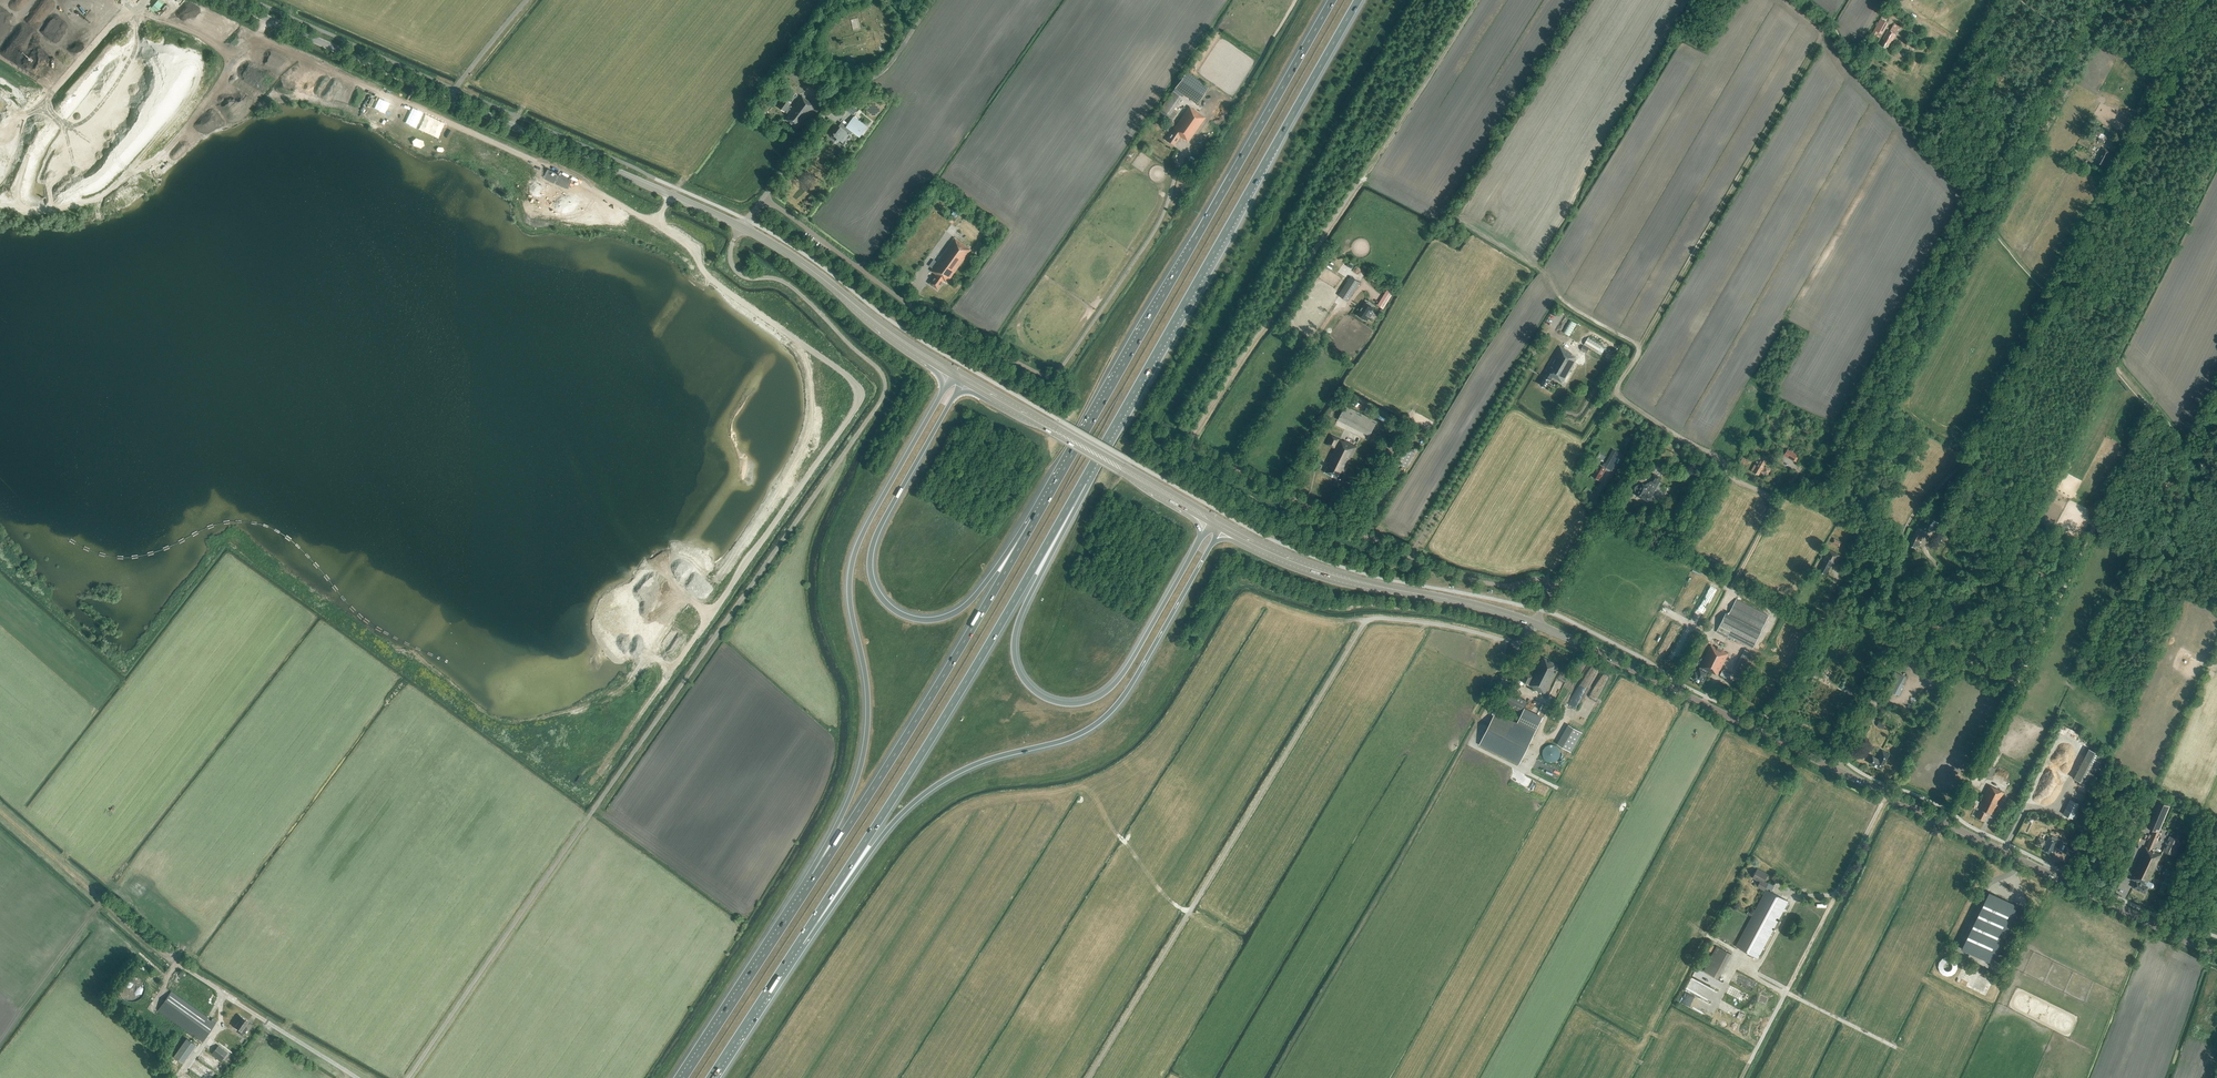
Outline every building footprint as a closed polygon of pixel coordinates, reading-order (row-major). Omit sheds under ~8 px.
[(152,4),(156,9),(161,5),(156,0),(152,4)] [(858,18),(852,19),(854,30),(860,29),(858,18)] [(1882,35),(1888,24),(1880,20),(1871,35),(1875,37),(1877,32),(1882,35)] [(1896,33),(1899,27),(1894,24),(1891,30),(1890,31),(1888,30),(1883,39),(1884,40),(1881,46),(1885,48),(1886,46),(1888,47),(1892,40),(1893,41),(1896,35),(1895,34),(1896,33)] [(1197,104),(1209,87),(1186,71),(1173,90),(1156,113),(1166,120),(1183,97),(1182,97),(1184,94),(1197,104)] [(819,82),(823,78),(817,73),(814,77),(819,82)] [(802,122),(815,106),(801,96),(792,107),(791,106),(790,107),(789,106),(791,103),(784,97),(777,106),(785,112),(786,110),(787,111),(786,112),(789,115),(786,119),(796,127),(801,121),(802,122)] [(853,115),(857,109),(852,105),(847,110),(853,115)] [(1188,142),(1205,118),(1189,106),(1172,131),(1166,140),(1174,145),(1180,137),(1183,139),(1184,139),(1188,142)] [(859,137),(867,126),(853,116),(846,126),(842,123),(832,136),(843,145),(853,132),(859,137)] [(2104,143),(2107,137),(2101,133),(2097,131),(2094,135),(2099,138),(2098,140),(2104,143)] [(2109,153),(2109,151),(2103,148),(2101,152),(2102,152),(2097,163),(2102,165),(2108,153),(2109,153)] [(947,283),(971,250),(954,238),(937,262),(933,260),(929,266),(932,268),(931,271),(936,274),(930,284),(937,289),(941,284),(942,283),(944,281),(947,283)] [(977,255),(984,245),(978,241),(972,251),(977,255)] [(1348,301),(1360,283),(1351,277),(1339,295),(1348,301)] [(1381,300),(1377,306),(1379,307),(1383,309),(1387,303),(1390,298),(1393,293),(1387,290),(1384,295),(1381,300)] [(1373,307),(1365,302),(1357,315),(1365,320),(1368,316),(1370,317),(1373,313),(1371,311),(1373,307)] [(1564,332),(1571,336),(1577,323),(1569,319),(1564,332)] [(1563,383),(1577,358),(1572,355),(1572,354),(1560,347),(1546,370),(1547,371),(1544,377),(1540,385),(1545,388),(1550,380),(1550,381),(1552,377),(1563,383)] [(1377,421),(1345,406),(1340,417),(1371,433),(1377,421)] [(1344,442),(1331,436),(1326,446),(1334,449),(1328,463),(1328,464),(1326,467),(1327,468),(1325,472),(1339,479),(1341,480),(1356,447),(1344,441),(1344,442)] [(1397,463),(1406,468),(1415,451),(1406,447),(1397,463)] [(1796,452),(1791,449),(1790,451),(1788,450),(1784,456),(1793,462),(1794,461),(1796,462),(1798,458),(1796,457),(1797,455),(1795,454),(1796,452)] [(1614,457),(1609,465),(1614,467),(1620,457),(1616,454),(1614,457)] [(1768,458),(1763,455),(1762,457),(1761,456),(1752,470),(1754,471),(1753,472),(1758,475),(1762,470),(1763,471),(1762,472),(1768,475),(1771,470),(1766,466),(1765,468),(1763,467),(1768,458)] [(1598,464),(1595,462),(1593,466),(1596,469),(1594,472),(1595,473),(1592,476),(1598,480),(1600,476),(1601,477),(1606,468),(1599,463),(1598,464)] [(1658,486),(1662,478),(1654,474),(1650,482),(1645,484),(1645,485),(1643,484),(1641,486),(1640,486),(1638,485),(1636,486),(1635,487),(1635,489),(1636,491),(1637,492),(1638,493),(1636,495),(1649,502),(1652,496),(1658,486)] [(1917,546),(1923,535),(1916,531),(1909,545),(1914,548),(1916,546),(1917,546)] [(1941,541),(1945,533),(1940,531),(1936,539),(1941,541)] [(1839,547),(1841,543),(1834,538),(1832,543),(1839,547)] [(1835,564),(1840,555),(1828,549),(1823,560),(1824,561),(1819,571),(1825,574),(1826,572),(1828,573),(1833,563),(1835,564)] [(1769,616),(1736,599),(1728,615),(1726,613),(1716,633),(1727,638),(1728,636),(1752,649),(1769,616)] [(1718,675),(1728,654),(1711,645),(1700,667),(1703,668),(1702,669),(1699,668),(1697,673),(1695,672),(1692,678),(1703,684),(1706,677),(1705,676),(1707,672),(1704,671),(1705,669),(1712,673),(1718,675)] [(1744,648),(1734,669),(1744,674),(1755,653),(1744,648)] [(1541,662),(1540,664),(1539,666),(1538,666),(1533,676),(1526,673),(1521,681),(1533,687),(1532,688),(1545,694),(1559,665),(1544,658),(1542,663),(1541,662)] [(1728,679),(1731,674),(1722,670),(1720,675),(1728,679)] [(1892,679),(1887,689),(1894,693),(1898,695),(1901,690),(1900,690),(1903,685),(1900,683),(1892,679)] [(1522,712),(1527,701),(1510,693),(1505,703),(1522,712)] [(1535,731),(1543,717),(1525,708),(1517,723),(1535,731)] [(1518,764),(1527,748),(1535,733),(1495,713),(1480,744),(1518,764)] [(1551,745),(1548,745),(1545,747),(1543,750),(1542,753),(1543,757),(1545,760),(1548,761),(1551,762),(1554,761),(1557,758),(1558,755),(1558,752),(1557,749),(1554,746),(1551,745)] [(2088,786),(2103,756),(2088,749),(2073,778),(2088,786)] [(1881,769),(1889,754),(1882,750),(1878,759),(1872,756),(1869,763),(1881,769)] [(1990,780),(1996,769),(1986,764),(1980,775),(1990,780)] [(1993,815),(2004,793),(1989,785),(1978,807),(1976,806),(1977,804),(1974,803),(1972,807),(1975,808),(1975,809),(1979,811),(1976,817),(1984,821),(1988,813),(1993,815)] [(2072,819),(2080,804),(2070,799),(2062,814),(2072,819)] [(2151,850),(2172,807),(2156,800),(2146,822),(2144,821),(2143,825),(2155,830),(2147,848),(2145,847),(2130,878),(2136,881),(2133,887),(2145,893),(2148,887),(2151,888),(2152,888),(2153,888),(2154,886),(2154,885),(2153,884),(2149,882),(2161,855),(2151,850)] [(2060,840),(2055,838),(2052,836),(2051,839),(2049,837),(2046,844),(2043,843),(2044,841),(2039,839),(2036,844),(2042,846),(2043,845),(2046,846),(2044,851),(2050,854),(2052,851),(2053,852),(2055,846),(2057,847),(2056,848),(2063,851),(2068,842),(2061,839),(2060,840)] [(2175,856),(2182,843),(2169,837),(2163,851),(2175,856)] [(2066,846),(2065,853),(2073,855),(2075,849),(2066,846)] [(1766,890),(1765,889),(1768,883),(1764,881),(1767,874),(1757,869),(1752,878),(1760,882),(1757,887),(1765,891),(1736,946),(1758,958),(1788,902),(1766,890)] [(2165,877),(2160,888),(2165,890),(2170,880),(2165,877)] [(1975,920),(1961,949),(1993,964),(1995,959),(2015,918),(2021,908),(1989,892),(1975,920)] [(1704,971),(1718,979),(1732,954),(1717,946),(1704,971)] [(114,970),(110,966),(102,974),(107,979),(114,970)] [(1696,969),(1693,976),(1704,980),(1707,974),(1696,969)] [(146,981),(126,976),(123,987),(125,987),(123,993),(128,994),(128,995),(132,997),(132,999),(136,1000),(137,996),(141,997),(146,981)] [(1687,987),(1696,993),(1701,984),(1692,979),(1687,987)] [(1735,997),(1748,1003),(1751,996),(1739,990),(1735,997)] [(211,1020),(173,993),(171,992),(158,1010),(202,1042),(217,1021),(212,1018),(211,1020)] [(1718,1008),(1748,1022),(1751,1015),(1721,1001),(1718,1008)] [(242,1036),(248,1027),(246,1025),(249,1021),(240,1015),(236,1019),(239,1021),(234,1027),(241,1031),(239,1033),(242,1036)] [(190,1040),(184,1049),(193,1055),(199,1046),(190,1040)] [(221,1061),(228,1053),(218,1045),(212,1053),(221,1061)] [(204,1051),(200,1055),(212,1065),(216,1060),(204,1051)]
